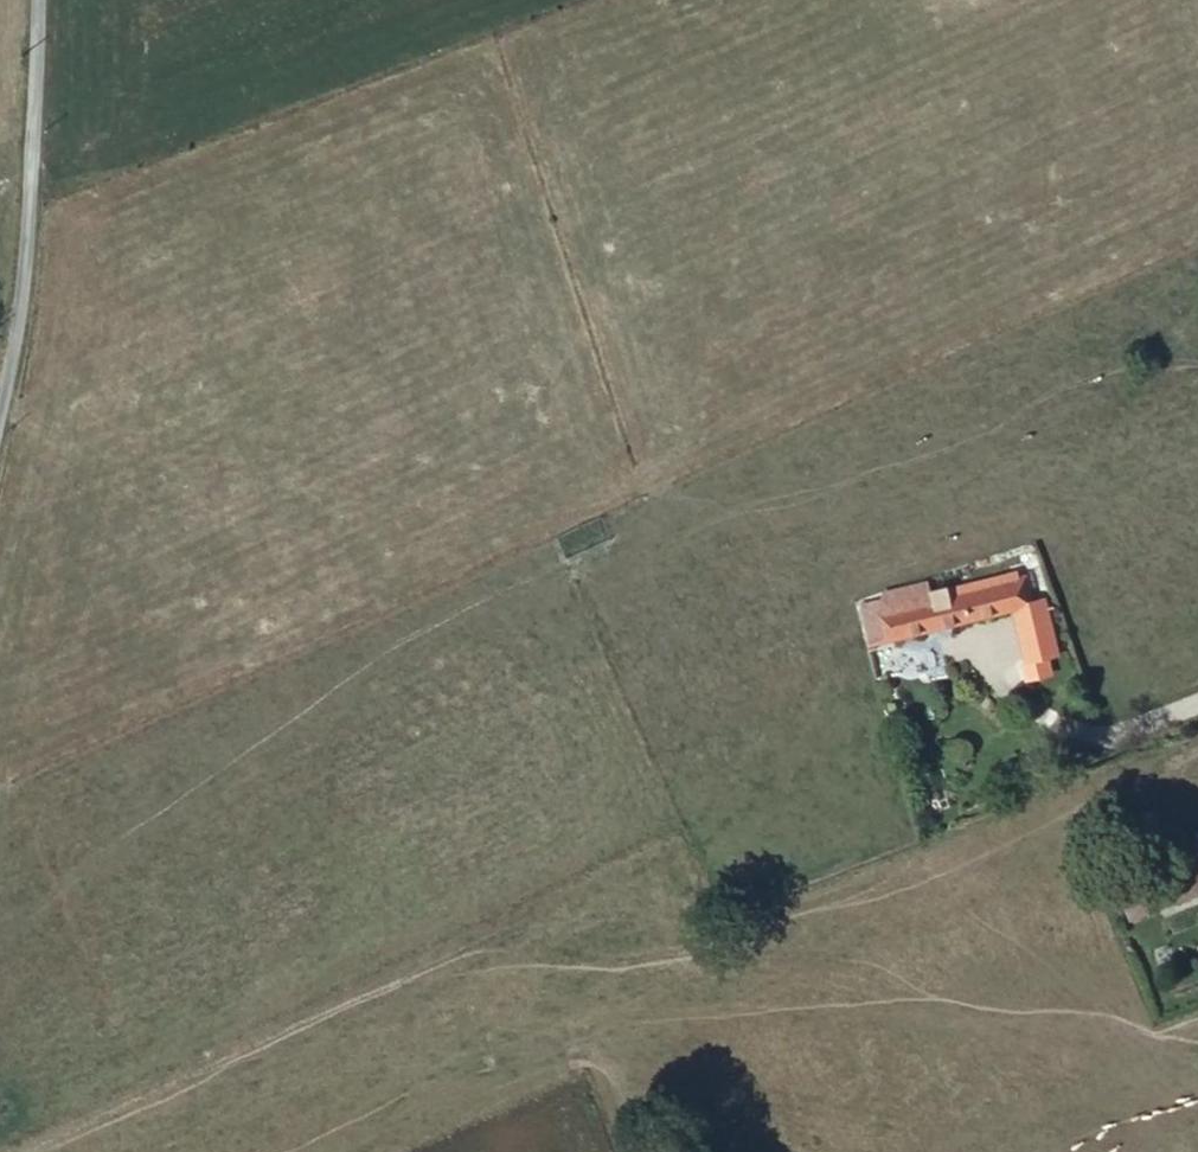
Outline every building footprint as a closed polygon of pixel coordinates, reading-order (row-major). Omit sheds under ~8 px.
[(1013,573),(948,589),(949,596),(1015,580),(1013,573)] [(866,614),(873,644),(1033,605),(1026,577),(1015,580),(949,596),(948,589),(930,593),(927,582),(886,592),(890,609),(866,614)] [(1133,879),(1138,891),(1127,897),(1138,925),(1197,902),(1197,853),(1133,879)]
